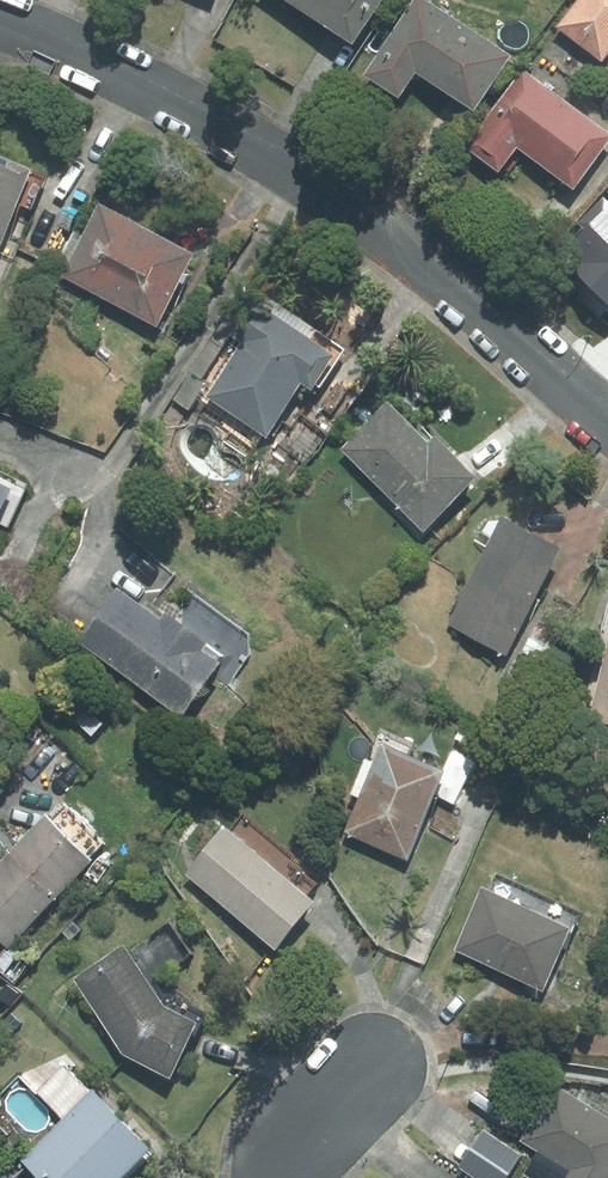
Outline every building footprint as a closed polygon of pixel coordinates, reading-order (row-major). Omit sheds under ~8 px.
[(366,43),(393,0),(298,0),(366,43)] [(375,74),(412,96),(426,72),(489,110),(522,54),(433,0),(420,0),(375,74)] [(563,26),(607,59),(607,0),(582,0),(563,26)] [(529,70),(473,148),(508,172),(526,147),(546,161),(583,188),(607,153),(607,126),(529,70)] [(0,148),(0,271),(45,168),(0,148)] [(577,224),(584,230),(560,254),(607,301),(607,201),(603,197),(577,224)] [(112,204),(107,202),(70,276),(169,326),(206,252),(112,204)] [(261,294),(237,332),(248,339),(213,394),(276,433),(312,377),(323,384),(347,348),(261,294)] [(439,437),(396,396),(347,445),(432,528),(488,472),(446,430),(439,437)] [(0,473),(0,536),(26,486),(0,473)] [(573,541),(513,510),(455,621),(514,652),(573,541)] [(173,612),(128,581),(86,640),(191,713),(231,656),(214,644),(220,635),(177,606),(173,612)] [(596,711),(607,714),(607,671),(596,711)] [(84,696),(71,711),(97,733),(110,718),(84,696)] [(393,736),(352,828),(411,854),(416,856),(429,828),(457,764),(393,736)] [(56,808),(16,850),(0,867),(0,929),(13,942),(16,945),(18,943),(104,853),(56,808)] [(234,821),(194,870),(285,945),(326,896),(234,821)] [(494,880),(463,947),(503,965),(554,988),(584,922),(494,880)] [(78,920),(66,929),(74,938),(85,928),(78,920)] [(135,939),(80,976),(131,1050),(183,1074),(210,1015),(176,999),(135,939)] [(13,942),(0,959),(0,965),(9,971),(25,948),(18,943),(16,945),(13,942)] [(16,1011),(7,1021),(16,1030),(26,1021),(16,1011)] [(97,1088),(68,1061),(64,1066),(42,1090),(70,1116),(97,1088)] [(561,1076),(527,1138),(531,1140),(580,1167),(573,1177),(607,1177),(607,1102),(561,1076)] [(30,1157),(52,1177),(128,1177),(163,1143),(102,1084),(97,1088),(70,1116),(30,1157)] [(488,1127),(475,1148),(464,1165),(485,1177),(511,1177),(527,1151),(488,1127)]
